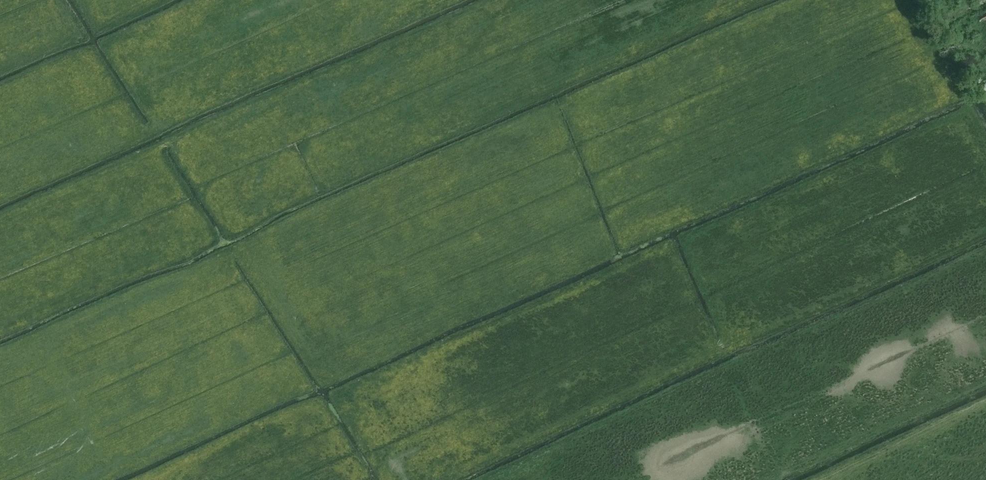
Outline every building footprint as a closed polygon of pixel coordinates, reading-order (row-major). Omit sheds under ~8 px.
[(979,24),(985,21),(985,13),(985,12),(975,17),(979,24)]
